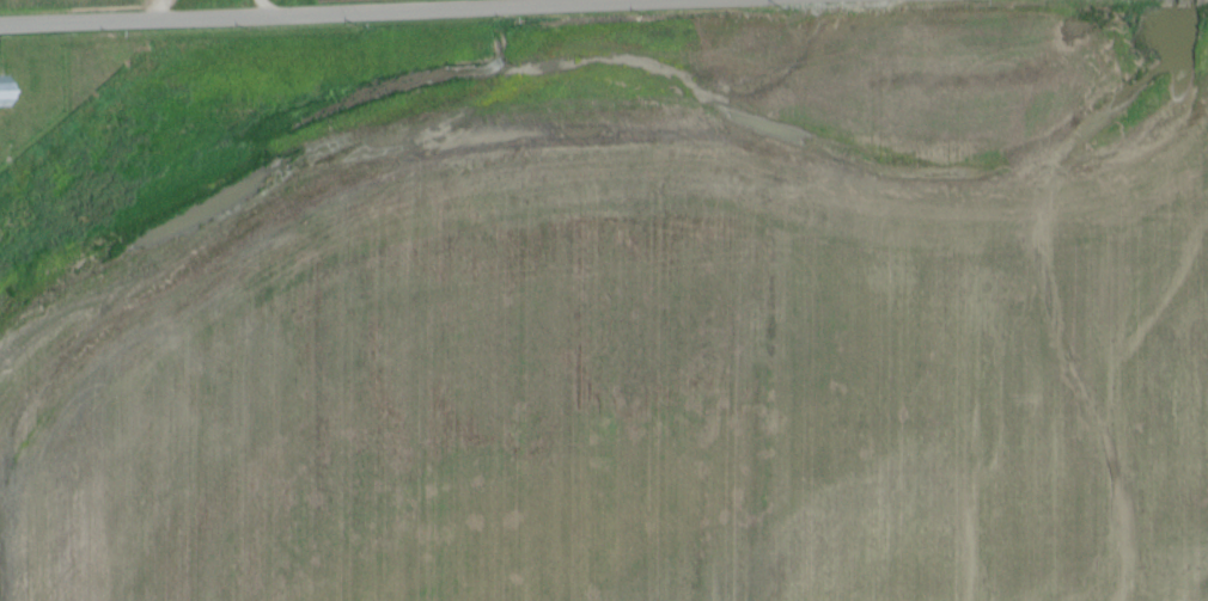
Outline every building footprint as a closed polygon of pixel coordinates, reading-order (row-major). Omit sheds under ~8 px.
[(9,106),(8,75),(0,75),(0,106),(9,106)]
